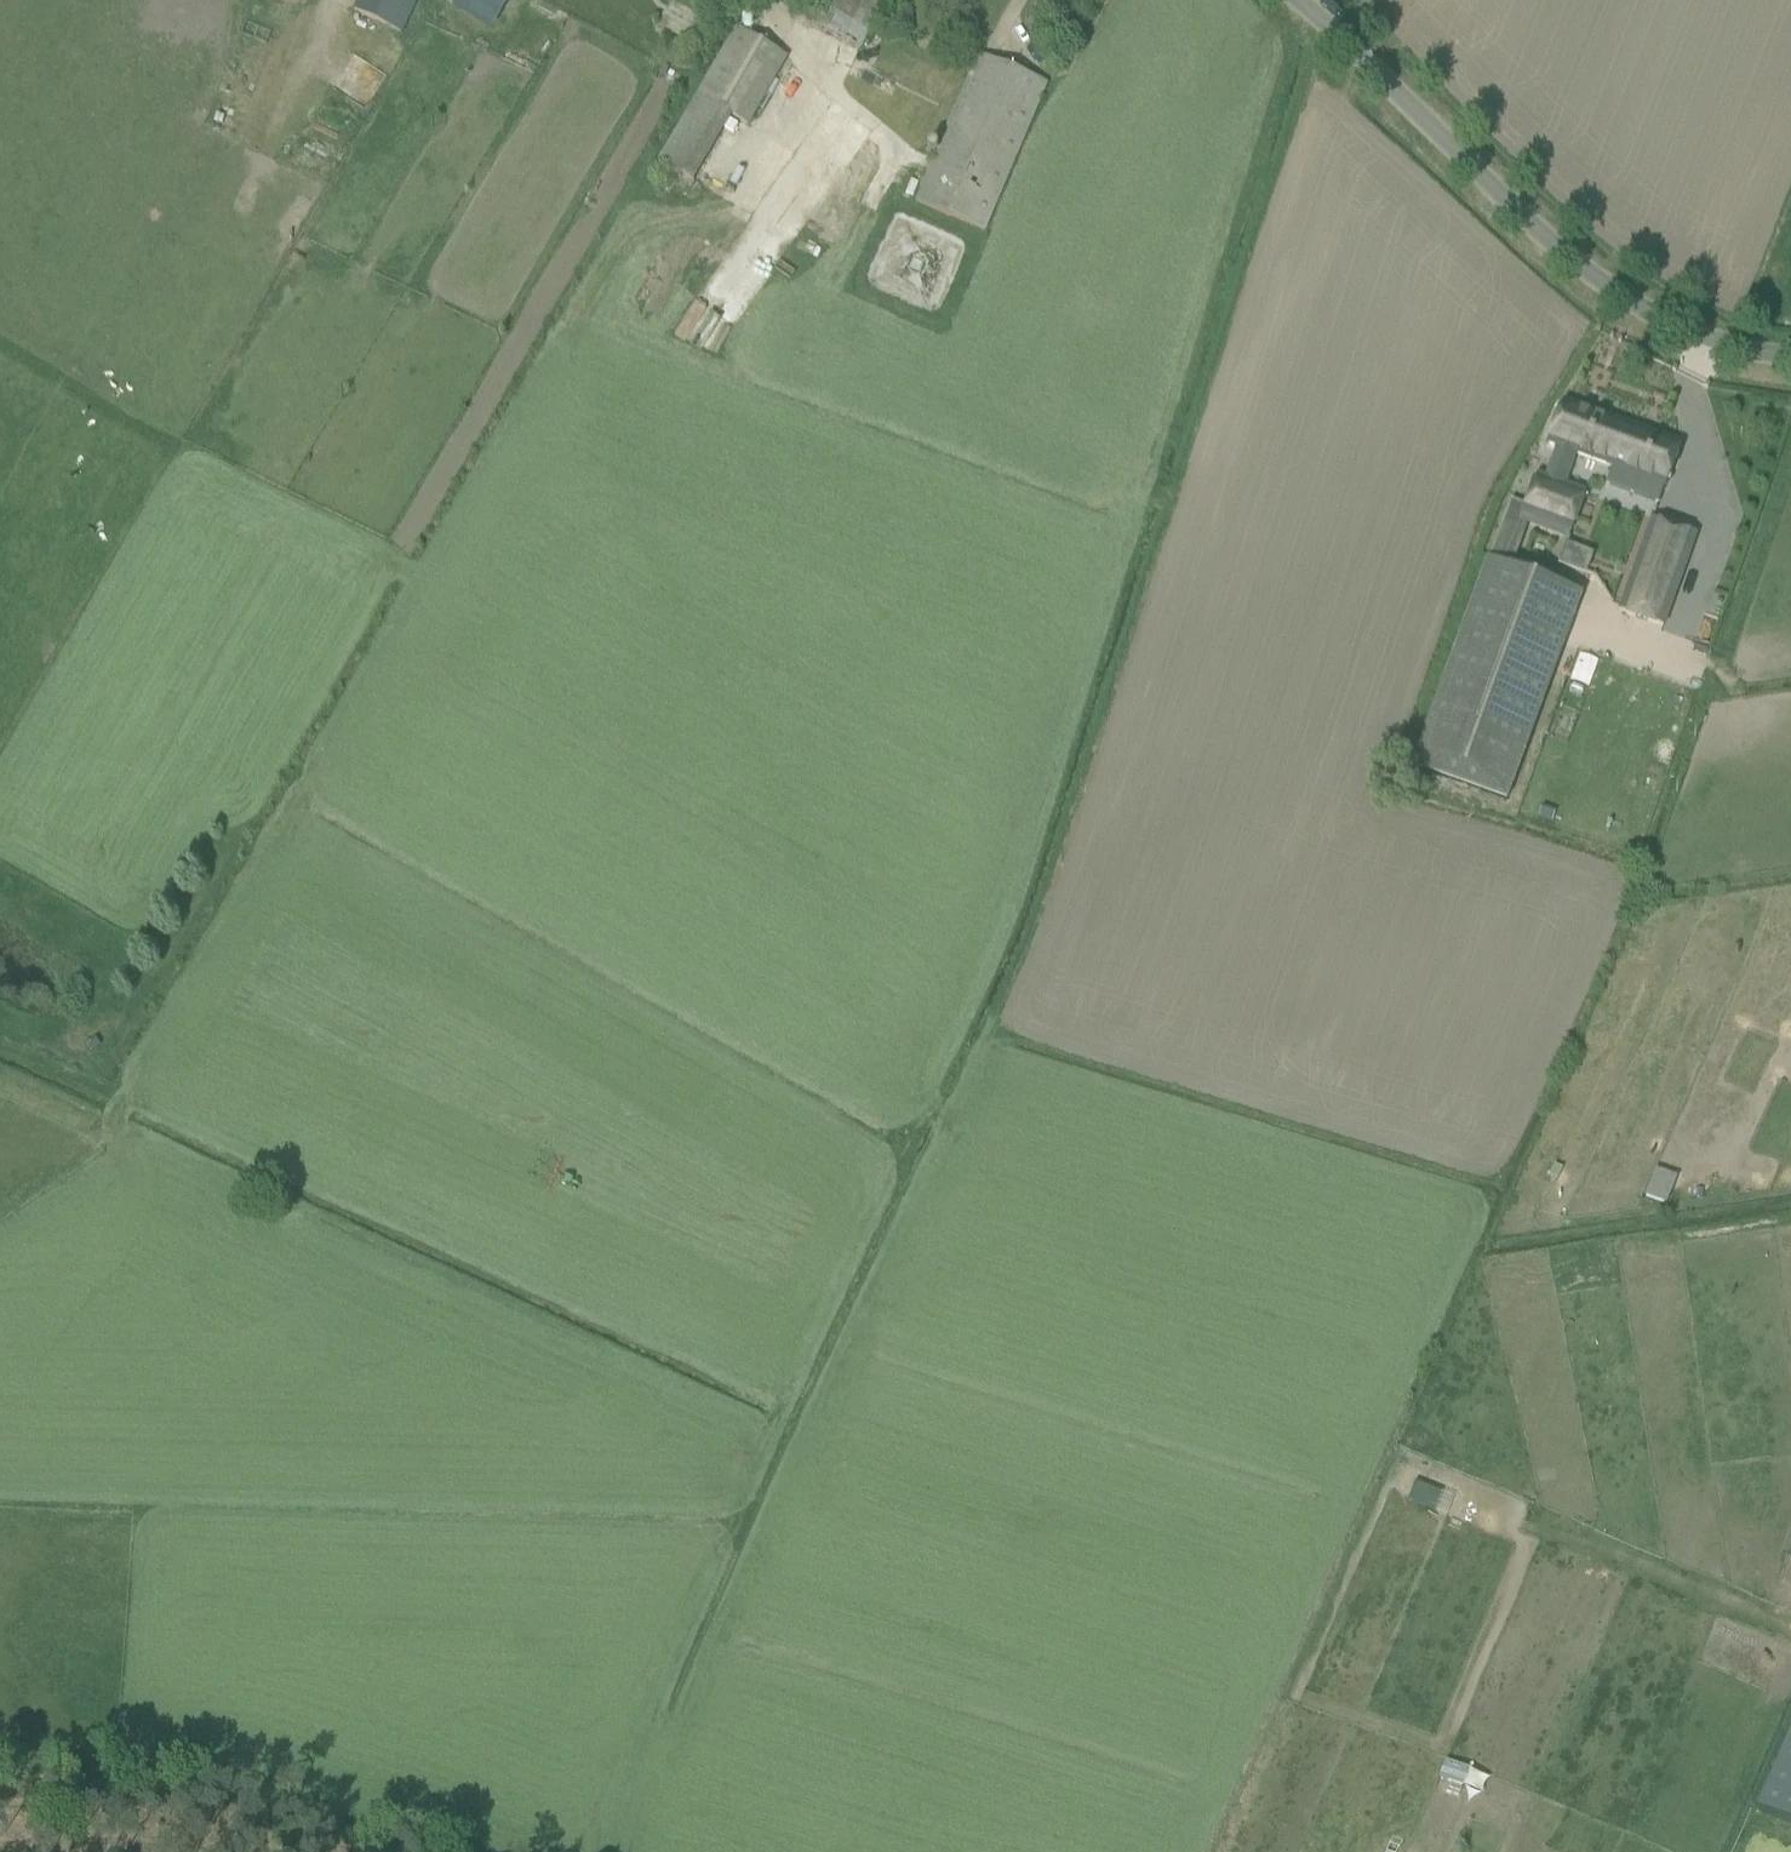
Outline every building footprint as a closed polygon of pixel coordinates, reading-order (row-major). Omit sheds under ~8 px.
[(416,0),(359,0),(354,12),(401,34),(416,0)] [(451,6),(492,29),(509,0),(455,0),(451,6)] [(796,22),(859,51),(883,0),(807,0),(796,22)] [(787,58),(735,28),(657,164),(694,185),(733,117),(747,126),(787,58)] [(1047,86),(979,57),(976,56),(914,203),(985,233),(1047,86)] [(1488,559),(1412,765),(1507,800),(1582,594),(1512,568),(1505,566),(1524,515),(1569,532),(1583,493),(1563,486),(1575,455),(1610,468),(1664,487),(1665,488),(1680,446),(1563,403),(1547,445),(1557,448),(1545,479),(1536,476),(1525,506),(1510,501),(1489,560),(1488,559)] [(1691,532),(1648,516),(1614,609),(1657,624),(1691,532)] [(1790,1800),(1790,1730),(1765,1789),(1790,1800)] [(1756,1811),(1790,1827),(1790,1800),(1765,1789),(1756,1811)]
